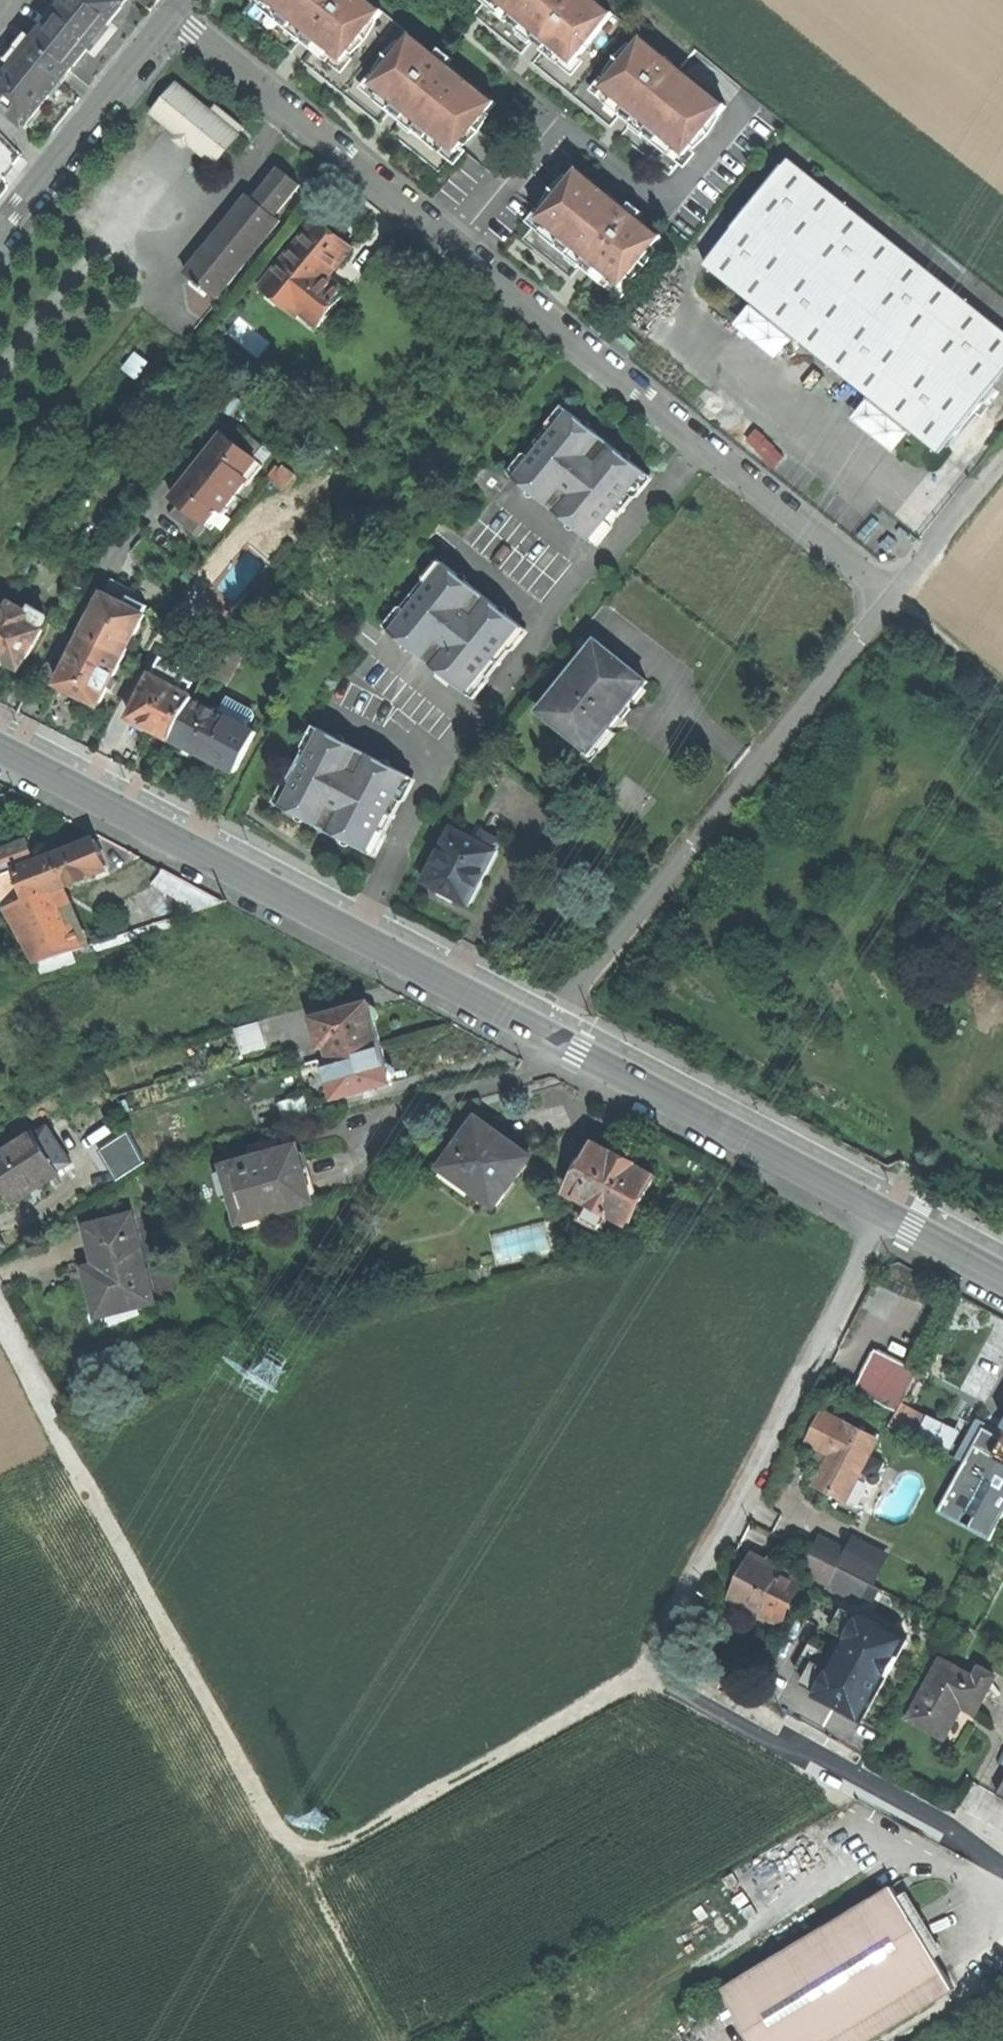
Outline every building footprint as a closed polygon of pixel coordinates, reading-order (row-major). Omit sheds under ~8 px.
[(121,0),(63,0),(67,3),(38,38),(73,66),(100,33),(125,3),(121,0)] [(369,0),(269,0),(284,12),(279,18),(291,28),(296,22),(307,32),(303,37),(314,47),(319,41),(343,61),(383,12),(369,0)] [(597,0),(497,0),(514,14),(510,20),(522,29),(526,24),(539,34),(535,40),(545,48),(550,43),(574,63),(614,14),(597,0)] [(296,22),(291,28),(290,29),(296,34),(302,39),(303,37),(307,32),(296,22)] [(526,24),(522,29),(519,32),(525,37),(532,43),(535,40),(539,34),(526,24)] [(496,103),(413,35),(373,84),(397,104),(393,110),(403,118),(407,113),(420,123),(416,128),(428,138),(433,133),(456,152),(496,103)] [(73,66),(38,38),(0,86),(0,104),(26,125),(53,91),(73,66)] [(727,106),(644,38),(603,87),(628,107),(623,112),(633,121),(638,115),(651,126),(646,131),(658,141),(663,136),(686,155),(727,106)] [(210,112),(177,85),(154,113),(180,134),(177,138),(186,146),(189,142),(215,163),(244,129),(229,117),(216,106),(210,112)] [(407,113),(403,118),(402,120),(408,125),(415,130),(416,128),(420,123),(407,113)] [(644,134),(646,131),(651,126),(638,115),(633,121),(631,123),(637,128),(644,134)] [(791,160),(705,265),(753,304),(792,335),(870,398),(909,429),(940,453),(1002,375),(1002,330),(791,160)] [(322,163),(317,168),(329,177),(333,172),(322,163)] [(300,185),(280,169),(255,200),(250,196),(186,273),(196,281),(196,282),(208,292),(208,291),(217,298),(281,221),(275,216),(300,185)] [(663,238),(580,170),(539,219),(563,239),(559,244),(571,254),(575,248),(590,261),(586,266),(595,273),(600,268),(623,287),(663,238)] [(332,235),(316,222),(269,278),(286,292),(283,296),(302,312),(320,327),(339,304),(320,288),(329,277),(351,250),(332,235)] [(575,248),(571,254),(569,256),(575,261),(584,268),(586,266),(590,261),(575,248)] [(348,293),(329,277),(320,288),(339,304),(348,293)] [(286,292),(269,278),(261,289),(297,319),(302,312),(283,296),(286,292)] [(792,335),(753,304),(735,326),(774,357),(792,335)] [(620,337),(632,347),(638,341),(626,330),(620,337)] [(148,363),(136,354),(125,368),(137,378),(148,363)] [(909,429),(870,398),(852,420),(892,451),(909,429)] [(517,480),(571,413),(566,409),(512,476),(517,480)] [(645,472),(571,413),(517,480),(548,506),(591,539),(645,472)] [(265,447),(242,428),(232,440),(225,435),(214,448),(217,450),(187,486),(185,484),(174,498),(181,503),(172,515),(195,534),(204,522),(213,529),(229,510),(227,508),(246,484),(248,486),(264,466),(256,459),(265,447)] [(283,485),(293,473),(285,467),(276,479),(283,485)] [(649,476),(645,472),(591,539),(595,543),(649,476)] [(393,633),(448,565),(443,561),(388,629),(393,633)] [(522,625),(448,565),(393,633),(431,664),(466,693),(522,625)] [(78,694),(99,704),(146,616),(143,615),(148,606),(130,597),(126,605),(106,595),(59,684),(78,694)] [(1,605),(0,606),(0,664),(3,665),(6,659),(21,668),(44,629),(41,628),(48,616),(34,608),(31,613),(13,603),(9,609),(1,605)] [(526,629),(522,625),(466,693),(471,697),(526,629)] [(648,681),(598,641),(541,711),(588,749),(606,726),(610,729),(623,713),(648,681)] [(235,652),(223,645),(209,672),(222,678),(235,652)] [(163,734),(173,740),(195,699),(196,697),(188,693),(194,682),(166,668),(160,679),(153,675),(131,717),(134,719),(134,720),(136,726),(146,731),(152,730),(153,729),(163,734)] [(229,717),(251,728),(257,716),(256,711),(228,697),(220,712),(229,717)] [(220,712),(195,699),(173,740),(207,758),(229,717),(220,712)] [(251,728),(229,717),(207,758),(216,762),(237,773),(259,733),(251,728)] [(616,734),(610,729),(606,726),(588,749),(584,754),(593,762),(616,734)] [(283,808),(324,731),(318,728),(278,805),(283,808)] [(408,774),(324,731),(283,808),(326,830),(367,852),(408,774)] [(413,777),(408,774),(367,852),(372,854),(413,777)] [(479,842),(452,828),(425,881),(447,893),(469,904),(497,851),(495,850),(500,841),(484,832),(479,842)] [(94,836),(36,857),(0,871),(0,894),(38,959),(81,947),(57,887),(107,866),(101,852),(94,836)] [(28,836),(0,847),(0,871),(36,857),(28,836)] [(225,899),(166,868),(154,882),(179,896),(188,912),(225,899)] [(324,1058),(382,1042),(377,1028),(375,1019),(377,1019),(379,1015),(377,1009),(374,1006),(372,1007),(370,1001),(312,1018),(324,1058)] [(267,1047),(260,1022),(236,1028),(242,1053),(267,1047)] [(324,1058),(327,1068),(335,1099),(393,1083),(392,1078),(394,1077),(396,1073),(394,1066),(390,1064),(388,1065),(385,1052),(382,1042),(324,1058)] [(303,1075),(327,1068),(324,1058),(300,1065),(303,1075)] [(313,1117),(307,1097),(282,1104),(287,1124),(313,1117)] [(496,1207),(533,1156),(501,1134),(478,1117),(441,1167),(442,1168),(445,1165),(477,1187),(474,1191),(496,1207)] [(32,1131),(0,1151),(0,1184),(9,1198),(36,1181),(40,1186),(59,1174),(32,1131)] [(141,1163),(125,1136),(99,1152),(107,1166),(112,1163),(119,1175),(141,1163)] [(283,1151),(279,1139),(251,1146),(255,1158),(226,1166),(226,1168),(216,1171),(225,1200),(234,1198),(242,1224),(243,1224),(243,1222),(314,1202),(303,1166),(298,1147),(283,1151)] [(594,1143),(589,1153),(579,1172),(568,1191),(591,1203),(610,1213),(630,1224),(656,1176),(636,1166),(614,1154),(604,1148),(594,1143)] [(619,1145),(614,1154),(636,1166),(641,1157),(619,1145)] [(579,1172),(589,1153),(583,1150),(573,1169),(579,1172)] [(610,1213),(591,1203),(583,1218),(602,1228),(610,1213)] [(137,1236),(132,1215),(86,1227),(96,1265),(85,1268),(90,1289),(96,1310),(136,1300),(138,1306),(154,1302),(145,1265),(139,1267),(131,1238),(137,1236)] [(546,1223),(496,1233),(500,1256),(551,1246),(546,1223)] [(97,1317),(138,1306),(136,1300),(96,1310),(97,1317)] [(898,1360),(877,1349),(856,1390),(897,1411),(901,1403),(918,1370),(898,1360)] [(927,1416),(901,1403),(897,1411),(890,1425),(916,1438),(927,1416)] [(878,1440),(824,1412),(817,1427),(809,1442),(821,1448),(817,1455),(818,1461),(825,1465),(816,1484),(847,1499),(861,1471),(869,1456),(870,1456),(878,1440)] [(921,1434),(955,1447),(963,1428),(929,1414),(921,1434)] [(1002,1521),(1002,1441),(983,1431),(940,1512),(993,1540),(1002,1521)] [(885,1463),(870,1456),(869,1456),(861,1471),(870,1475),(870,1478),(871,1480),(872,1482),(874,1483),(875,1483),(877,1483),(879,1483),(881,1481),(882,1480),(882,1478),(882,1476),(881,1474),(880,1473),(885,1463)] [(853,1535),(846,1550),(848,1551),(878,1566),(886,1551),(853,1535)] [(839,1567),(848,1551),(846,1550),(820,1537),(803,1570),(831,1584),(839,1567)] [(868,1582),(870,1582),(878,1566),(848,1551),(839,1567),(868,1582)] [(780,1621),(801,1582),(783,1573),(786,1567),(769,1558),(766,1564),(754,1558),(744,1578),(734,1597),(780,1621)] [(858,1601),(868,1582),(839,1567),(831,1584),(829,1586),(858,1601)] [(907,1640),(860,1614),(835,1659),(809,1645),(795,1670),(822,1684),(815,1696),(837,1708),(862,1722),(907,1640)] [(981,1669),(975,1679),(942,1661),(910,1719),(927,1728),(945,1738),(946,1737),(944,1736),(961,1706),(975,1714),(996,1677),(981,1669)] [(893,1887),(725,1988),(757,2040),(831,2040),(943,1973),(954,1990),(955,1989),(917,1926),(893,1887)] [(943,1973),(831,2040),(869,2040),(954,1990),(943,1973)]
